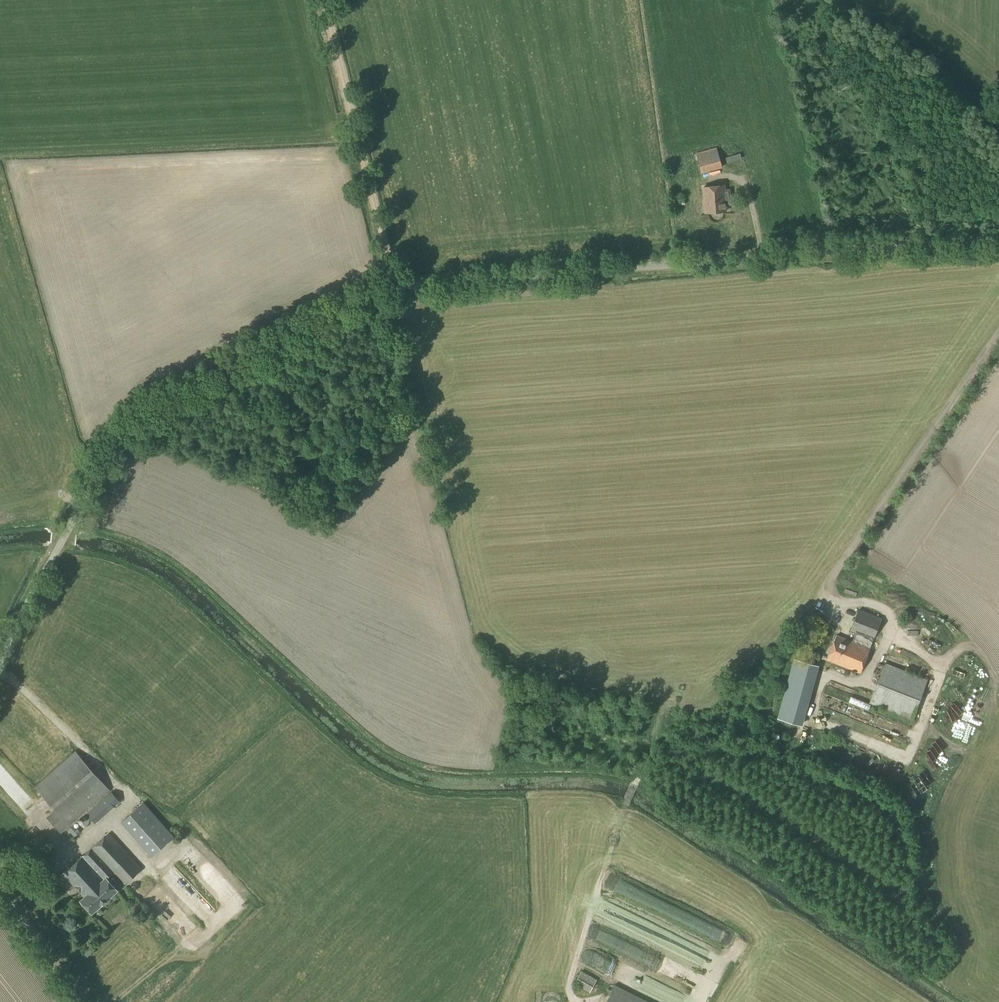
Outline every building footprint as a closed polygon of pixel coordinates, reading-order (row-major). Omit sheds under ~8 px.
[(701,173),(722,167),(717,148),(696,154),(701,173)] [(727,163),(742,159),(740,153),(725,157),(727,163)] [(724,190),(724,186),(703,187),(705,213),(726,211),(726,206),(731,205),(730,189),(724,190)] [(674,206),(685,205),(684,193),(673,194),(674,206)] [(860,586),(862,593),(870,590),(868,583),(860,586)] [(860,673),(881,619),(859,610),(851,631),(856,633),(852,642),(836,636),(826,659),(860,673)] [(801,725),(817,665),(794,659),(777,718),(801,725)] [(911,719),(927,680),(885,663),(869,703),(911,719)] [(965,664),(963,669),(975,672),(976,668),(965,664)] [(991,678),(988,688),(980,685),(971,710),(969,709),(966,717),(963,719),(966,723),(964,727),(973,731),(978,727),(982,717),(992,721),(995,718),(994,722),(998,729),(998,688),(991,678)] [(955,692),(959,686),(951,682),(949,687),(955,690),(952,697),(968,706),(971,701),(955,692)] [(950,712),(948,718),(960,722),(962,717),(950,712)] [(894,731),(897,720),(880,716),(878,727),(894,731)] [(998,740),(998,739),(998,730),(984,723),(980,731),(998,740)] [(903,725),(902,732),(911,734),(912,727),(903,725)] [(61,833),(109,790),(76,752),(35,788),(55,810),(47,817),(61,833)] [(974,755),(973,758),(982,761),(980,766),(990,770),(993,763),(974,755)] [(96,824),(121,802),(111,792),(87,814),(96,824)] [(152,856),(173,837),(143,803),(122,822),(152,856)] [(125,850),(108,833),(84,854),(63,874),(84,897),(81,901),(92,913),(117,891),(105,877),(112,871),(125,884),(142,869),(127,853),(127,852),(125,850)] [(590,992),(596,981),(581,972),(575,983),(590,992)] [(607,1001),(649,1001),(615,985),(607,1001)]
